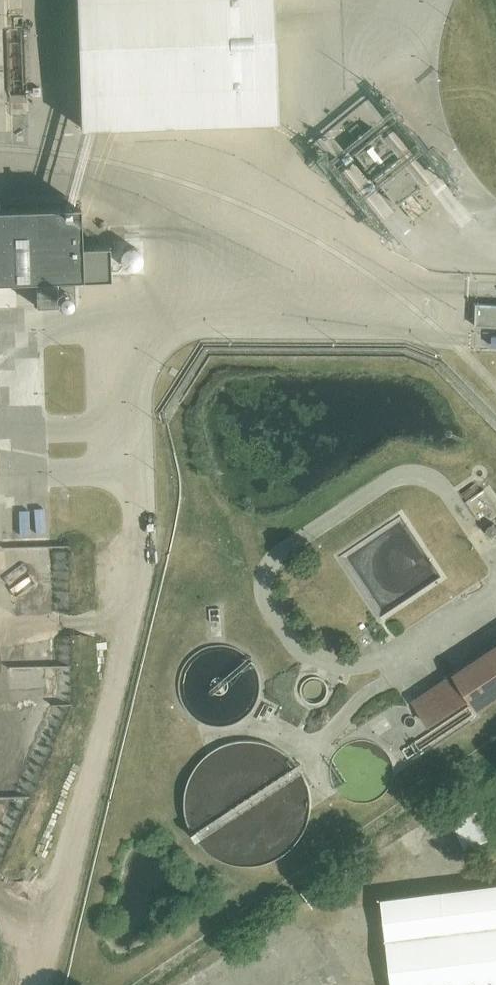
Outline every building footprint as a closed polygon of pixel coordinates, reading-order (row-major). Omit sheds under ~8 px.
[(80,128),(278,124),(276,0),(78,0),(80,128)] [(380,136),(354,155),(394,209),(419,191),(380,136)] [(41,293),(42,313),(66,312),(65,294),(119,292),(118,259),(92,260),(90,217),(0,220),(0,295),(41,293)] [(478,305),(477,331),(495,332),(495,306),(478,305)] [(495,702),(495,650),(422,701),(446,736),(495,702)] [(394,984),(495,984),(495,889),(384,902),(394,984)]
